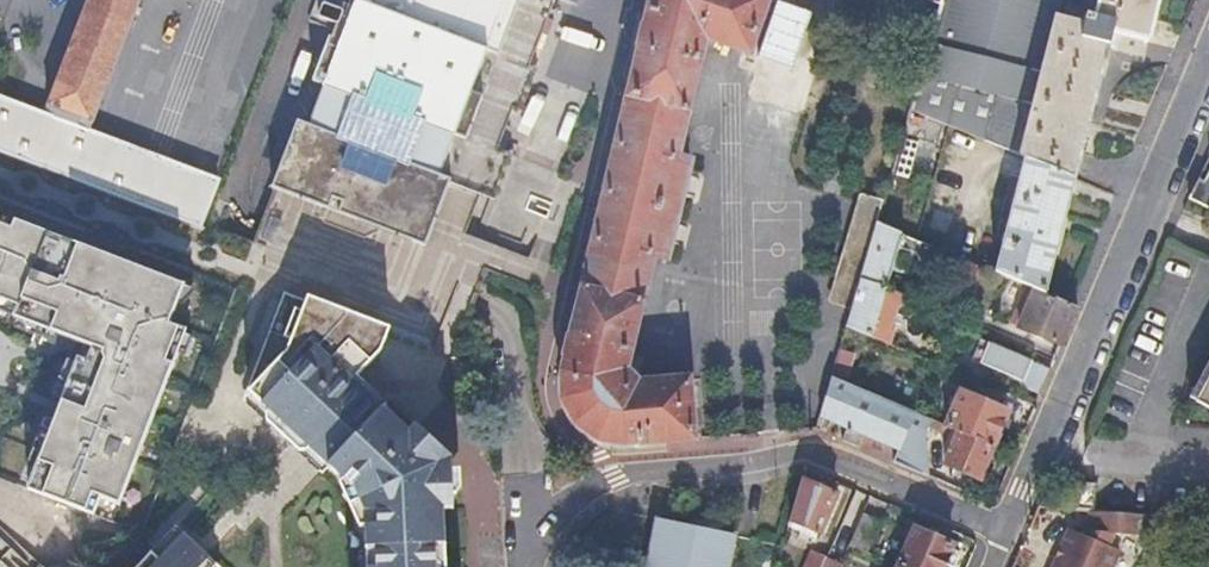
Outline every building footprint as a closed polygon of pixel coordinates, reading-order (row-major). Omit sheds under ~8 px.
[(42,115),(14,104),(0,140),(0,146),(51,165),(75,174),(112,187),(128,147),(88,132),(140,0),(88,0),(42,115)] [(277,193),(323,208),(422,244),(446,176),(483,189),(499,147),(555,0),(350,0),(317,86),(330,90),(313,131),(302,126),(277,193)] [(767,0),(649,0),(609,165),(567,335),(558,377),(558,388),(558,390),(559,400),(563,411),(572,424),(583,433),(594,440),(604,444),(619,447),(694,440),(689,382),(639,385),(622,364),(651,253),(663,256),(686,156),(675,153),(705,34),(751,50),(767,0)] [(791,102),(824,0),(780,0),(751,88),(791,102)] [(928,0),(910,0),(906,11),(936,21),(942,5),(928,0)] [(942,5),(936,21),(910,111),(949,126),(1025,157),(1074,178),(1081,151),(1108,54),(1113,32),(1147,41),(1158,0),(944,0),(942,5)] [(1044,295),(1074,178),(1025,157),(996,275),(1035,291),(1044,295)] [(1208,158),(1187,202),(1208,212),(1208,158)] [(120,503),(198,257),(0,183),(0,297),(7,300),(6,310),(71,338),(18,483),(96,516),(100,497),(120,503)] [(859,280),(876,224),(882,206),(859,200),(830,296),(852,303),(859,280)] [(876,224),(859,280),(886,291),(903,236),(876,224)] [(971,264),(960,290),(971,294),(982,269),(971,264)] [(886,291),(859,280),(852,303),(845,326),(887,343),(902,297),(886,291)] [(1075,309),(1044,295),(1035,291),(1019,330),(1059,347),(1069,324),(1075,309)] [(282,304),(251,396),(302,441),(352,386),(383,349),(390,328),(282,304)] [(1049,371),(983,342),(977,358),(1024,379),(1022,383),(1041,391),(1049,371)] [(848,429),(863,436),(896,450),(892,462),(927,477),(918,433),(921,426),(925,417),(831,377),(819,416),(848,429)] [(1208,412),(1208,378),(1195,405),(1208,412)] [(352,386),(302,441),(333,469),(381,413),(352,386)] [(952,429),(992,447),(1006,414),(958,392),(942,425),(952,429)] [(333,469),(302,441),(251,396),(248,404),(328,475),(333,469)] [(442,509),(455,508),(451,461),(415,428),(408,436),(381,413),(333,469),(352,486),(347,493),(360,504),(360,521),(371,521),(373,566),(445,566),(442,509)] [(948,438),(952,429),(942,425),(925,417),(921,426),(948,438)] [(858,448),(863,436),(848,429),(842,441),(858,448)] [(978,481),(992,447),(952,429),(948,438),(944,446),(950,450),(943,465),(978,481)] [(821,482),(803,475),(801,480),(789,523),(819,535),(835,497),(818,489),(821,482)] [(141,529),(147,511),(125,504),(119,521),(141,529)] [(1074,530),(1060,562),(1054,560),(1051,566),(1112,566),(1119,552),(1109,546),(1115,534),(1144,536),(1145,519),(1089,514),(1087,535),(1074,530)] [(862,517),(849,547),(865,554),(878,524),(862,517)] [(737,536),(656,520),(647,566),(730,566),(737,536)] [(1054,560),(1060,562),(1074,530),(1063,525),(1045,566),(1051,566),(1054,560)] [(828,558),(833,546),(787,529),(775,566),(824,566),(828,558)] [(897,566),(942,566),(951,545),(913,529),(897,566)] [(201,553),(176,530),(143,566),(217,566),(201,553)] [(824,566),(840,566),(842,564),(828,558),(824,566)]
